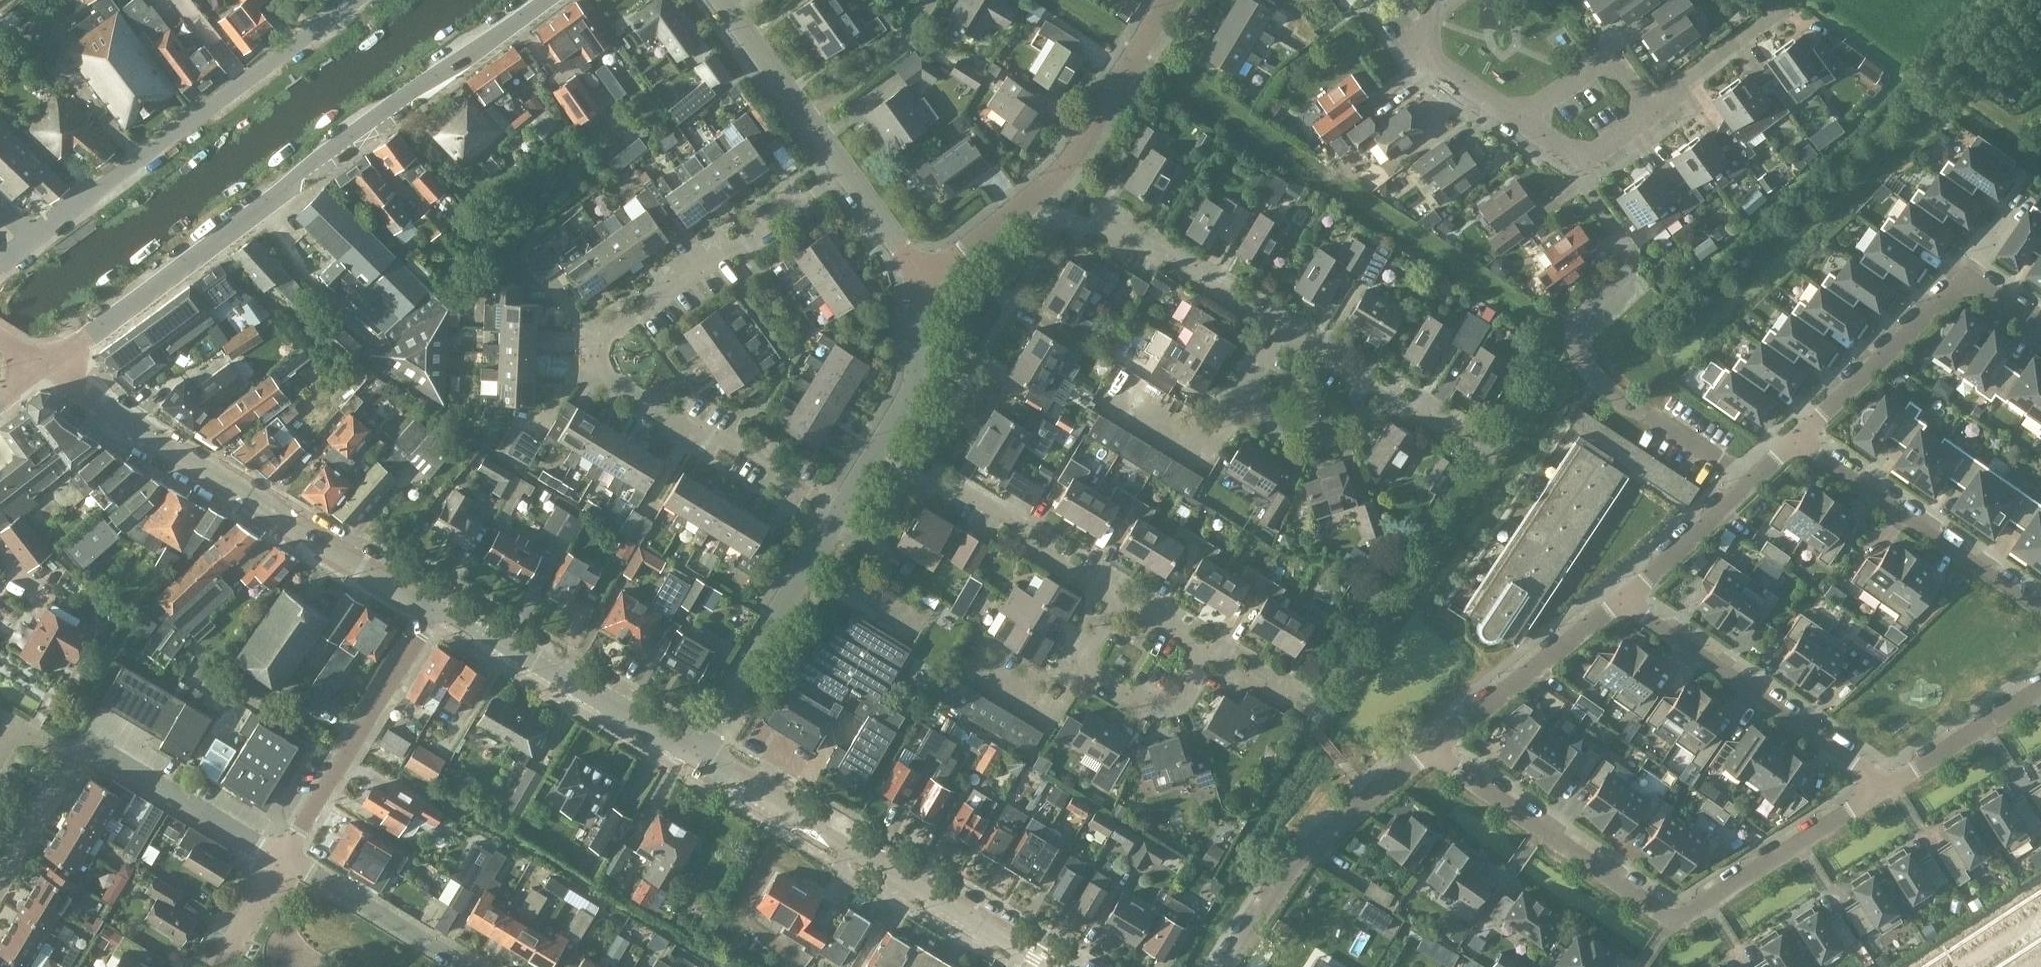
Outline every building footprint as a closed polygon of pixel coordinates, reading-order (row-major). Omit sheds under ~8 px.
[(65,51),(123,128),(175,90),(164,75),(134,36),(136,34),(117,11),(119,10),(112,0),(84,0),(86,3),(90,1),(97,10),(71,28),(79,38),(65,51)] [(122,7),(140,31),(136,34),(134,36),(164,75),(165,74),(167,73),(188,100),(206,86),(224,72),(202,43),(189,53),(169,27),(168,28),(150,4),(147,6),(142,0),(130,0),(122,7)] [(256,8),(266,0),(239,0),(240,1),(231,10),(235,15),(222,25),(242,52),(244,50),(249,52),(255,47),(253,43),(259,39),(256,36),(270,26),(256,8)] [(655,30),(677,60),(696,45),(663,0),(655,0),(628,20),(642,39),(655,30)] [(809,34),(843,9),(836,0),(811,0),(794,13),(809,34)] [(1004,24),(1012,12),(996,3),(998,0),(962,0),(949,22),(975,37),(989,15),(1004,24)] [(1226,14),(1258,33),(1260,29),(1268,15),(1281,23),(1286,15),(1272,7),(1270,9),(1255,0),(1235,0),(1226,14)] [(1603,22),(1617,12),(1626,25),(1637,17),(1636,15),(1657,0),(1587,0),(1603,22)] [(1650,12),(1657,22),(1641,34),(1659,60),(1697,33),(1685,18),(1695,11),(1687,0),(1667,0),(1650,12)] [(574,1),(555,16),(576,45),(584,55),(599,44),(601,38),(574,1)] [(1119,7),(1115,13),(1125,20),(1130,13),(1119,7)] [(852,21),(843,9),(809,34),(825,56),(852,36),(859,46),(884,28),(876,17),(865,25),(859,16),(852,21)] [(1226,14),(1214,35),(1245,54),(1248,50),(1256,37),(1269,44),(1273,36),(1260,29),(1258,33),(1226,14)] [(584,55),(576,45),(555,16),(535,31),(556,60),(564,70),(574,62),(582,72),(590,65),(583,56),(584,55)] [(1032,78),(1046,86),(1060,94),(1082,58),(1070,51),(1077,40),(1044,19),(1036,32),(1053,42),(1032,78)] [(1826,48),(1819,39),(1809,46),(1800,34),(1782,46),(1803,75),(1812,88),(1840,68),(1826,48)] [(1256,66),(1261,57),(1248,50),(1245,54),(1214,35),(1202,55),(1233,74),(1243,58),(1256,66)] [(1781,81),(1771,87),(1786,107),(1796,99),(1787,87),(1803,75),(1782,46),(1765,59),(1781,81)] [(513,47),(488,66),(499,82),(518,68),(526,78),(532,74),(513,47)] [(712,53),(695,66),(708,85),(726,73),(712,53)] [(1862,57),(1854,68),(1861,73),(1869,62),(1862,57)] [(919,75),(930,82),(937,71),(920,59),(900,73),(907,83),(919,75)] [(956,60),(949,72),(973,87),(980,75),(956,60)] [(503,87),(499,82),(488,66),(468,80),(468,85),(473,91),(477,93),(484,102),(492,96),(498,104),(509,95),(503,87)] [(609,71),(600,78),(615,98),(624,92),(609,71)] [(1759,127),(1786,107),(1771,87),(1762,94),(1746,73),(1729,85),(1759,127)] [(1325,141),(1327,140),(1353,120),(1345,109),(1365,95),(1350,74),(1317,98),(1327,113),(1312,124),(1325,141)] [(597,107),(574,75),(551,92),(574,124),(597,107)] [(1041,124),(1031,117),(1042,101),(1005,76),(985,105),(1007,121),(999,132),(1024,149),(1041,124)] [(1742,139),(1759,127),(1729,85),(1712,98),(1727,119),(1716,126),(1730,145),(1741,161),(1752,153),(1742,139)] [(877,121),(874,124),(892,148),(922,126),(907,106),(913,102),(902,87),(870,111),(877,121)] [(56,160),(70,146),(94,166),(116,149),(88,125),(91,121),(56,91),(23,130),(56,160)] [(455,102),(424,129),(461,169),(509,127),(489,105),(484,110),(469,94),(458,105),(455,102)] [(1155,104),(1147,116),(1149,117),(1152,119),(1157,112),(1156,111),(1159,106),(1157,105),(1155,104)] [(753,105),(730,122),(735,129),(725,137),(721,132),(712,139),(722,152),(723,153),(725,151),(746,181),(766,166),(765,163),(776,155),(777,156),(785,151),(753,105)] [(1368,117),(1347,132),(1361,151),(1376,139),(1389,157),(1422,133),(1404,107),(1391,116),(1383,106),(1368,117)] [(510,122),(517,131),(526,124),(533,118),(527,109),(510,122)] [(543,109),(533,118),(526,124),(539,139),(556,124),(543,109)] [(10,198),(26,181),(47,202),(67,186),(11,132),(14,129),(0,115),(0,188),(10,198)] [(1141,158),(1124,186),(1154,205),(1178,165),(1148,147),(1156,134),(1144,126),(1129,150),(1141,158)] [(1816,129),(1806,136),(1816,149),(1825,141),(1816,129)] [(1721,152),(1705,131),(1688,144),(1709,174),(1718,185),(1727,179),(1745,166),(1741,161),(1730,145),(1721,152)] [(425,170),(414,158),(415,158),(396,132),(373,149),(386,167),(389,165),(394,173),(396,171),(402,179),(405,177),(410,184),(412,183),(429,202),(443,190),(425,169),(425,170)] [(927,182),(935,176),(947,193),(986,164),(967,138),(928,166),(925,161),(916,168),(927,182)] [(1433,175),(1440,184),(1430,192),(1438,203),(1480,173),(1462,149),(1450,157),(1447,153),(1449,151),(1442,141),(1413,162),(1426,180),(1433,175)] [(1804,143),(1786,159),(1796,169),(1813,153),(1804,143)] [(1693,186),(1709,174),(1688,144),(1670,156),(1686,178),(1692,184),(1693,186)] [(485,154),(493,165),(504,158),(496,146),(485,154)] [(2010,179),(2011,176),(1969,146),(1956,164),(1948,159),(1940,171),(1972,193),(1979,183),(1998,196),(2000,193),(2004,196),(2014,181),(2010,179)] [(726,195),(746,181),(725,151),(723,153),(722,152),(711,161),(701,147),(692,153),(702,167),(704,166),(726,195)] [(335,177),(345,190),(353,202),(361,197),(392,235),(410,219),(390,196),(395,193),(364,154),(335,177)] [(683,181),(685,180),(706,209),(726,195),(704,166),(702,167),(691,175),(681,161),(673,167),(683,181)] [(1701,197),(1693,186),(1692,184),(1686,178),(1667,192),(1651,170),(1633,183),(1664,225),(1701,197)] [(1273,174),(1259,197),(1274,205),(1288,183),(1273,174)] [(1980,207),(1982,204),(1939,174),(1926,193),(1918,187),(1910,199),(1942,222),(1950,211),(1968,224),(1970,221),(1974,224),(1984,210),(1980,207)] [(706,209),(685,180),(683,181),(670,190),(660,176),(653,182),(650,178),(641,184),(644,188),(663,214),(673,208),(685,225),(706,209)] [(1520,235),(1509,219),(1531,203),(1514,178),(1480,203),(1500,230),(1489,238),(1498,251),(1520,235)] [(1616,196),(1632,217),(1622,224),(1637,244),(1664,225),(1633,183),(1616,196)] [(388,339),(369,349),(369,358),(444,404),(448,308),(431,292),(430,293),(421,284),(401,264),(325,187),(296,216),(338,258),(320,276),(344,301),(348,297),(383,332),(384,331),(388,339)] [(612,211),(621,225),(622,225),(624,224),(646,253),(667,238),(654,221),(663,214),(644,188),(634,195),(644,209),(630,219),(620,205),(612,211)] [(1215,232),(1230,241),(1248,212),(1227,199),(1221,208),(1206,199),(1186,233),(1206,245),(1215,232)] [(1954,238),(1950,235),(1952,232),(1909,203),(1897,221),(1889,215),(1880,227),(1913,250),(1920,239),(1939,252),(1940,249),(1944,252),(1954,238)] [(1999,259),(2013,268),(2016,265),(2018,266),(2031,248),(2036,252),(2040,256),(2040,255),(2040,210),(2033,204),(1999,253),(2001,255),(1999,259)] [(430,239),(449,222),(433,205),(414,222),(430,239)] [(1258,213),(1234,252),(1259,267),(1283,228),(1258,213)] [(602,239),(604,238),(626,268),(646,253),(624,224),(622,225),(621,225),(610,233),(600,220),(592,225),(602,239)] [(1586,266),(1578,255),(1592,245),(1576,225),(1543,249),(1553,263),(1537,275),(1550,292),(1586,266)] [(1700,250),(1721,237),(1714,227),(1693,240),(1700,250)] [(1880,231),(1859,261),(1883,278),(1890,267),(1909,280),(1911,277),(1915,280),(1925,266),(1921,263),(1922,260),(1880,231)] [(806,274),(807,276),(839,253),(824,232),(792,255),(791,253),(777,264),(782,271),(795,261),(805,274),(806,274)] [(606,282),(626,268),(604,238),(602,239),(590,247),(580,234),(571,240),(581,254),(583,253),(606,282)] [(293,304),(306,293),(255,238),(231,255),(264,291),(273,282),(293,304)] [(1345,266),(1356,272),(1370,249),(1353,239),(1339,261),(1317,248),(1293,288),(1322,305),(1345,266)] [(1375,244),(1355,278),(1366,285),(1387,251),(1375,244)] [(545,247),(535,255),(550,276),(560,268),(545,247)] [(581,254),(570,262),(560,249),(552,255),(562,268),(563,267),(585,297),(606,282),(583,253),(581,254)] [(810,281),(819,294),(820,293),(822,296),(854,272),(839,253),(807,276),(806,274),(805,274),(792,284),(797,290),(810,281)] [(411,255),(401,264),(421,284),(431,275),(411,255)] [(535,255),(525,262),(540,283),(550,276),(535,255)] [(2028,279),(2040,288),(2040,255),(2040,256),(2028,273),(2031,275),(2028,279)] [(1494,259),(1490,265),(1492,272),(1498,277),(1505,275),(1509,269),(1508,262),(1501,257),(1494,259)] [(1891,291),(1893,288),(1850,259),(1837,277),(1829,271),(1821,283),(1853,306),(1861,295),(1879,308),(1881,305),(1885,308),(1895,294),(1891,291)] [(1068,260),(1055,282),(1085,300),(1093,287),(1106,295),(1118,276),(1096,263),(1090,273),(1068,260)] [(219,264),(194,283),(211,307),(237,288),(219,264)] [(1166,291),(1169,286),(1173,280),(1156,271),(1149,281),(1166,291)] [(822,296),(820,293),(819,294),(806,303),(811,310),(825,300),(837,317),(869,293),(854,272),(822,296)] [(1063,318),(1056,329),(1062,332),(1079,341),(1090,322),(1077,314),(1085,300),(1055,282),(1041,305),(1063,318)] [(537,304),(520,303),(521,286),(487,284),(486,302),(484,302),(482,330),(499,331),(500,331),(500,328),(536,329),(537,304)] [(111,370),(115,376),(123,370),(135,384),(169,359),(165,355),(214,320),(190,286),(105,347),(104,346),(98,351),(97,358),(105,369),(111,370)] [(1861,319),(1863,317),(1820,287),(1808,305),(1800,299),(1791,311),(1824,334),(1831,323),(1849,336),(1851,333),(1855,336),(1865,322),(1861,319)] [(1364,289),(1344,323),(1381,345),(1401,312),(1364,289)] [(252,325),(263,318),(270,313),(253,296),(239,306),(252,325)] [(1191,303),(1179,322),(1192,330),(1183,345),(1216,365),(1231,341),(1207,326),(1213,317),(1191,303)] [(1945,339),(1935,352),(1960,369),(1965,373),(1982,348),(1977,344),(1972,341),(1985,323),(1982,321),(1985,317),(1970,307),(1968,311),(1965,309),(1956,322),(1955,322),(1954,321),(1953,321),(1952,321),(1951,321),(1950,321),(1949,321),(1948,321),(1947,321),(1946,322),(1945,322),(1945,323),(1944,323),(1943,324),(1942,325),(1942,326),(1941,327),(1941,328),(1941,329),(1941,330),(1941,331),(1941,332),(1941,333),(1941,334),(1941,335),(1942,335),(1942,336),(1942,337),(1943,337),(1943,338),(1944,338),(1944,339),(1945,339)] [(730,333),(731,332),(744,323),(739,316),(726,326),(714,310),(683,333),(697,354),(729,330),(730,333)] [(1467,310),(1448,341),(1468,353),(1487,322),(1467,310)] [(1427,369),(1451,328),(1426,314),(1402,354),(1427,369)] [(1832,347),(1833,345),(1791,315),(1778,333),(1770,327),(1762,339),(1794,362),(1801,351),(1820,364),(1822,361),(1826,364),(1835,350),(1832,347)] [(333,319),(317,337),(346,364),(362,346),(333,319)] [(231,360),(262,340),(253,325),(222,345),(231,360)] [(481,355),(498,356),(499,356),(499,354),(535,354),(536,329),(500,328),(500,331),(499,331),(499,345),(482,344),(481,355)] [(1982,348),(1965,373),(1976,380),(1974,383),(1975,389),(1991,400),(1995,394),(2012,368),(2002,361),(2014,343),(2012,342),(2014,338),(2000,328),(1997,332),(1995,330),(1982,348)] [(1084,344),(1079,341),(1062,332),(1056,343),(1034,329),(1021,351),(1051,370),(1059,356),(1073,364),(1084,344)] [(740,346),(731,332),(730,333),(729,330),(697,354),(712,374),(743,351),(745,353),(759,343),(754,336),(740,346)] [(831,348),(823,362),(822,364),(856,386),(869,365),(836,344),(837,342),(822,333),(817,340),(831,348)] [(1170,337),(1149,372),(1171,385),(1177,375),(1201,389),(1216,365),(1183,345),(1170,337)] [(1772,379),(1790,392),(1792,390),(1796,392),(1806,378),(1802,375),(1804,373),(1761,343),(1748,361),(1740,355),(1732,367),(1764,390),(1772,379)] [(1479,345),(1454,386),(1480,401),(1504,360),(1479,345)] [(302,348),(269,373),(277,383),(309,358),(302,348)] [(769,356),(755,366),(745,353),(743,351),(712,374),(727,394),(758,371),(760,373),(774,363),(769,356)] [(1050,372),(1051,370),(1021,351),(1008,374),(1029,386),(1023,397),(1045,410),(1052,399),(1049,398),(1061,378),(1050,372)] [(804,361),(818,370),(810,383),(809,385),(843,407),(856,386),(822,364),(823,362),(809,353),(804,361)] [(499,356),(498,356),(498,370),(481,369),(480,380),(497,381),(498,378),(534,379),(535,354),(499,354),(499,356)] [(1995,394),(2006,401),(2010,395),(2029,408),(2040,390),(2040,358),(2035,354),(2030,361),(2031,363),(2022,375),(2012,368),(1995,394)] [(244,355),(229,366),(243,384),(258,374),(244,355)] [(215,405),(243,384),(229,366),(228,365),(195,389),(183,380),(175,385),(160,406),(194,430),(214,403),(215,405)] [(1742,407),(1760,420),(1762,417),(1766,420),(1776,406),(1772,403),(1774,401),(1725,366),(1712,385),(1710,383),(1702,395),(1735,418),(1742,407)] [(797,404),(795,407),(830,428),(843,407),(809,385),(810,383),(796,374),(791,382),(805,390),(797,404)] [(261,423),(289,402),(270,376),(195,431),(218,446),(241,429),(246,437),(262,425),(261,423)] [(498,378),(497,381),(480,380),(479,394),(479,405),(484,405),(484,418),(508,419),(509,404),(532,405),(534,379),(498,378)] [(20,516),(37,503),(33,497),(71,467),(70,466),(100,443),(89,437),(78,429),(64,420),(54,407),(55,406),(55,401),(49,391),(40,390),(28,399),(27,409),(0,428),(0,432),(17,455),(15,455),(0,467),(0,531),(20,516)] [(2024,414),(2040,426),(2040,390),(2029,408),(2024,414)] [(357,418),(351,413),(362,400),(353,393),(338,409),(345,415),(327,439),(334,445),(324,455),(337,465),(333,468),(326,462),(323,465),(322,464),(316,474),(300,494),(313,504),(314,503),(328,514),(352,483),(337,471),(343,464),(346,467),(352,460),(349,457),(371,429),(363,423),(367,419),(361,414),(357,418)] [(830,428),(795,407),(797,404),(783,395),(778,403),(792,411),(782,428),(817,449),(830,428)] [(1887,434),(1898,441),(1915,416),(1916,416),(1922,408),(1909,400),(1904,408),(1886,395),(1876,408),(1874,407),(1872,407),(1870,407),(1868,407),(1866,407),(1865,408),(1863,410),(1862,411),(1861,413),(1861,415),(1861,416),(1861,418),(1861,419),(1861,420),(1862,422),(1863,423),(1865,425),(1856,438),(1858,440),(1855,444),(1870,454),(1872,450),(1875,451),(1887,434)] [(1079,419),(1090,426),(1098,413),(1087,406),(1079,419)] [(575,407),(566,423),(556,417),(540,444),(551,450),(557,439),(571,448),(563,463),(572,468),(581,454),(581,453),(579,452),(597,420),(575,407)] [(1685,505),(1697,486),(1579,408),(1566,427),(1577,434),(1573,440),(1578,443),(1466,613),(1480,622),(1478,625),(1478,629),(1480,632),(1482,635),(1485,636),(1489,636),(1492,635),(1495,632),(1508,641),(1621,471),(1607,462),(1611,456),(1685,505)] [(1021,427),(992,410),(979,433),(1014,454),(1022,442),(1041,453),(1056,427),(1030,412),(1021,427)] [(1108,419),(1098,413),(1090,426),(1085,434),(1095,440),(1108,419)] [(1060,414),(1054,422),(1069,431),(1074,423),(1060,414)] [(1926,424),(1916,416),(1915,416),(1898,441),(1908,448),(1899,461),(1897,460),(1892,467),(1910,480),(1912,477),(1915,479),(1940,442),(1922,430),(1926,424)] [(292,436),(277,417),(231,454),(275,481),(303,450),(294,438),(274,453),(272,452),(292,436)] [(1117,425),(1108,419),(1095,440),(1105,446),(1117,425)] [(619,433),(597,420),(579,452),(581,453),(581,454),(593,461),(584,475),(594,481),(602,467),(602,466),(600,465),(619,433)] [(1388,421),(1362,460),(1391,479),(1417,440),(1388,421)] [(410,422),(390,445),(376,461),(330,512),(352,525),(395,477),(391,475),(406,458),(427,477),(452,450),(430,431),(426,436),(410,422)] [(1128,431),(1117,425),(1105,446),(1115,452),(1128,431)] [(507,451),(518,457),(531,435),(521,430),(507,451)] [(1128,431),(1115,452),(1125,458),(1138,437),(1128,431)] [(640,446),(619,433),(600,465),(602,466),(602,467),(614,474),(606,488),(615,494),(623,480),(624,479),(621,478),(640,446)] [(1007,467),(1014,454),(979,433),(965,456),(1001,477),(996,484),(1020,498),(1030,481),(1007,467)] [(531,435),(518,457),(527,463),(540,441),(531,435)] [(365,452),(376,461),(390,445),(379,436),(365,452)] [(1940,442),(1915,479),(1917,480),(1915,484),(1934,497),(1939,489),(1938,488),(1946,475),(1957,482),(1974,457),(1944,436),(1940,442)] [(1148,443),(1138,437),(1125,458),(1136,465),(1148,443)] [(1270,500),(1258,519),(1270,526),(1288,498),(1269,487),(1282,466),(1242,441),(1224,470),(1270,500)] [(1159,450),(1148,443),(1136,465),(1146,471),(1159,450)] [(77,470),(92,488),(124,459),(105,446),(77,470)] [(644,491),(663,459),(640,446),(621,478),(624,479),(623,480),(635,487),(627,501),(637,507),(645,492),(644,491)] [(1169,456),(1159,450),(1146,471),(1157,477),(1169,456)] [(1180,463),(1169,456),(1157,477),(1168,484),(1180,463)] [(1422,484),(1428,488),(1435,492),(1452,464),(1441,456),(1422,484)] [(1972,518),(1974,520),(2004,477),(1974,457),(1957,482),(1967,489),(1958,502),(1956,501),(1951,509),(1969,521),(1972,518)] [(499,481),(492,491),(505,498),(517,478),(484,458),(478,468),(499,481)] [(1052,507),(1074,521),(1093,490),(1079,482),(1087,469),(1068,458),(1055,480),(1065,486),(1052,507)] [(124,459),(92,488),(88,492),(103,508),(142,473),(143,472),(124,459)] [(1322,476),(1304,482),(1314,514),(1354,502),(1342,460),(1319,467),(1322,476)] [(1180,463),(1168,484),(1179,490),(1191,469),(1180,463)] [(1202,476),(1191,469),(1179,490),(1190,497),(1202,476)] [(678,513),(669,527),(679,533),(688,519),(688,518),(686,517),(704,486),(682,473),(663,504),(678,513)] [(122,530),(125,531),(153,507),(166,485),(150,476),(108,514),(122,530)] [(2033,498),(2004,477),(1974,520),(1977,522),(1974,525),(1993,538),(1998,530),(1997,529),(2006,516),(2016,523),(2033,498)] [(521,494),(527,498),(533,487),(518,478),(500,510),(508,515),(521,494)] [(142,541),(148,531),(190,555),(201,535),(189,528),(202,506),(166,485),(153,507),(125,531),(142,541)] [(711,490),(704,486),(686,517),(688,518),(688,519),(699,525),(691,539),(700,545),(708,531),(709,531),(706,530),(726,498),(723,497),(725,493),(714,487),(711,490)] [(1097,534),(1110,514),(1120,520),(1134,497),(1114,486),(1106,498),(1093,490),(1074,521),(1097,534)] [(1783,524),(1801,537),(1829,497),(1818,490),(1817,492),(1808,486),(1793,507),(1783,500),(1767,523),(1778,531),(1783,524)] [(454,490),(446,504),(432,527),(465,546),(478,523),(461,513),(469,499),(454,490)] [(1117,547),(1140,561),(1158,530),(1145,522),(1153,509),(1134,497),(1120,520),(1130,526),(1117,547)] [(1829,497),(1801,537),(1820,550),(1815,557),(1826,564),(1842,542),(1832,535),(1847,513),(1838,507),(1839,505),(1829,497)] [(722,558),(730,544),(728,542),(747,511),(726,498),(706,530),(709,531),(708,531),(720,538),(711,552),(722,558)] [(2033,561),(2040,550),(2040,504),(2033,498),(2016,523),(2026,530),(2017,543),(2015,542),(2010,550),(2028,563),(2031,559),(2033,561)] [(1370,500),(1364,502),(1356,505),(1366,536),(1380,531),(1370,500)] [(557,507),(545,527),(567,540),(579,521),(557,507)] [(895,546),(912,557),(932,569),(942,553),(936,550),(952,524),(924,507),(909,532),(904,529),(902,532),(903,533),(895,546)] [(224,518),(207,508),(194,529),(211,539),(224,518)] [(98,510),(79,527),(58,544),(78,567),(117,533),(98,510)] [(619,531),(629,537),(642,516),(631,510),(619,531)] [(771,548),(759,541),(770,524),(747,511),(728,542),(730,544),(742,551),(733,565),(743,571),(753,577),(771,548)] [(38,539),(20,516),(0,531),(0,535),(16,556),(27,570),(50,554),(38,539)] [(629,537),(639,543),(652,522),(642,516),(629,537)] [(1728,542),(1740,525),(1729,517),(1717,534),(1728,542)] [(160,621),(147,640),(171,657),(188,633),(185,630),(204,613),(232,589),(217,572),(233,559),(235,561),(243,555),(241,552),(259,537),(237,522),(154,596),(165,609),(160,614),(163,618),(160,621)] [(1162,574),(1175,553),(1185,559),(1198,537),(1179,525),(1172,538),(1158,530),(1140,561),(1162,574)] [(499,531),(484,557),(524,581),(539,555),(523,546),(526,540),(518,536),(515,541),(499,531)] [(950,560),(960,566),(971,572),(988,545),(966,532),(950,560)] [(1218,549),(1198,537),(1185,559),(1195,565),(1182,587),(1205,600),(1223,569),(1210,561),(1218,549)] [(1765,540),(1758,550),(1781,566),(1788,555),(1765,540)] [(1865,558),(1849,580),(1878,601),(1911,555),(1900,548),(1899,550),(1890,544),(1875,565),(1865,558)] [(241,577),(251,587),(260,578),(270,588),(297,560),(275,546),(252,570),(250,568),(241,577)] [(567,552),(560,565),(544,593),(547,594),(547,598),(554,602),(557,600),(560,602),(562,599),(569,603),(581,581),(590,586),(599,570),(567,552)] [(1697,554),(1684,567),(1691,574),(1704,561),(1697,554)] [(1892,620),(1903,628),(1934,584),(1924,577),(1928,571),(1919,565),(1921,562),(1911,555),(1878,601),(1896,614),(1892,620)] [(1704,615),(1714,622),(1742,583),(1747,577),(1717,556),(1701,578),(1711,585),(1696,607),(1705,613),(1704,615)] [(1237,578),(1223,569),(1205,600),(1227,614),(1240,593),(1250,599),(1263,576),(1245,565),(1237,578)] [(660,614),(669,619),(689,584),(668,571),(647,607),(621,591),(601,625),(640,648),(660,614)] [(1014,584),(1006,597),(1047,622),(1054,611),(1064,617),(1077,595),(1043,574),(1031,594),(1014,584)] [(1283,588),(1263,576),(1250,599),(1260,605),(1247,627),(1269,640),(1288,609),(1275,601),(1283,588)] [(695,578),(680,604),(694,612),(709,586),(695,578)] [(922,591),(939,599),(944,590),(926,582),(922,591)] [(1765,589),(1761,596),(1742,583),(1714,622),(1725,630),(1726,627),(1735,634),(1750,612),(1760,619),(1776,597),(1765,589)] [(334,642),(343,629),(363,600),(347,589),(327,617),(282,587),(232,657),(277,688),(317,631),(334,642)] [(1040,634),(1047,622),(1006,597),(999,609),(1005,612),(992,633),(1037,661),(1050,639),(1040,634)] [(396,622),(389,616),(384,618),(364,605),(297,702),(315,714),(329,693),(326,691),(356,647),(373,658),(395,626),(396,622)] [(1310,605),(1302,617),(1288,609),(1269,640),(1292,653),(1305,632),(1315,639),(1329,616),(1310,605)] [(58,652),(72,660),(88,634),(44,608),(18,652),(24,655),(25,659),(30,663),(35,662),(48,670),(58,652)] [(138,610),(129,621),(130,621),(126,626),(128,627),(125,631),(141,643),(147,635),(144,632),(153,622),(138,610)] [(824,764),(848,778),(852,773),(865,781),(904,715),(878,700),(909,646),(852,612),(842,630),(836,626),(826,644),(820,640),(810,658),(803,654),(765,721),(811,748),(821,731),(824,733),(833,716),(831,715),(837,704),(863,719),(846,750),(836,744),(833,749),(832,748),(827,755),(828,756),(824,764)] [(188,633),(195,641),(215,625),(204,613),(185,630),(188,633)] [(1786,672),(1796,680),(1828,633),(1799,613),(1783,635),(1793,643),(1778,664),(1787,670),(1786,672)] [(676,630),(659,659),(695,680),(712,651),(676,630)] [(1899,631),(1892,639),(1897,643),(1905,635),(1899,631)] [(1808,685),(1817,691),(1832,670),(1842,677),(1852,683),(1879,659),(1862,648),(1852,640),(1847,647),(1828,633),(1796,680),(1807,687),(1808,685)] [(1592,684),(1597,677),(1615,690),(1643,650),(1632,643),(1631,645),(1622,639),(1607,660),(1597,653),(1581,676),(1592,684)] [(405,694),(420,703),(434,680),(444,686),(460,659),(435,644),(405,694)] [(1643,650),(1615,690),(1610,696),(1640,717),(1656,695),(1646,687),(1661,666),(1652,660),(1653,658),(1643,650)] [(461,699),(468,703),(486,674),(463,661),(446,689),(450,691),(442,705),(453,712),(461,699)] [(157,746),(178,758),(182,760),(208,714),(120,665),(98,703),(162,738),(157,746)] [(932,694),(940,699),(953,677),(945,672),(932,694)] [(951,705),(964,683),(953,677),(940,699),(951,705)] [(951,705),(960,711),(973,689),(964,683),(951,705)] [(1660,697),(1644,719),(1654,726),(1651,731),(1669,744),(1672,739),(1677,733),(1678,733),(1706,694),(1696,687),(1694,689),(1685,683),(1670,704),(1660,697)] [(983,695),(973,689),(960,711),(970,717),(983,695)] [(1249,717),(1260,723),(1270,706),(1245,691),(1237,704),(1222,694),(1202,727),(1225,741),(1232,729),(1239,733),(1249,717)] [(1572,703),(1584,711),(1595,719),(1602,708),(1579,693),(1572,703)] [(1677,733),(1672,739),(1692,754),(1687,760),(1676,775),(1688,783),(1696,771),(1696,770),(1698,767),(1718,739),(1708,731),(1723,710),(1715,704),(1716,702),(1706,694),(1678,733),(1677,733)] [(992,701),(983,695),(970,717),(979,722),(992,701)] [(477,722),(511,742),(531,753),(545,730),(492,698),(477,722)] [(1002,707),(992,701),(979,722),(989,728),(1002,707)] [(1498,754),(1517,768),(1545,728),(1526,715),(1530,708),(1522,702),(1499,720),(1514,730),(1498,754)] [(1578,719),(1584,711),(1572,703),(1566,711),(1578,719)] [(245,736),(240,746),(283,773),(290,769),(307,743),(282,727),(287,720),(266,707),(260,715),(249,708),(236,731),(245,736)] [(989,728),(1000,734),(1012,713),(1002,707),(989,728)] [(1071,742),(1102,760),(1095,772),(1090,780),(1107,791),(1112,783),(1128,756),(1116,749),(1125,734),(1088,712),(1081,723),(1067,715),(1054,736),(1069,745),(1071,742)] [(1022,719),(1012,713),(1000,734),(1010,740),(1022,719)] [(927,751),(936,756),(947,738),(945,737),(954,721),(946,716),(937,732),(929,727),(906,764),(898,759),(880,790),(901,803),(920,771),(916,769),(927,751)] [(1032,725),(1022,719),(1010,740),(1020,746),(1032,725)] [(1032,725),(1020,746),(1030,752),(1043,731),(1032,725)] [(1749,725),(1733,748),(1723,741),(1707,764),(1717,771),(1722,765),(1741,778),(1769,738),(1749,725)] [(386,726),(377,742),(399,756),(409,740),(386,726)] [(1534,780),(1536,781),(1563,741),(1562,740),(1561,742),(1545,731),(1546,729),(1545,728),(1517,768),(1518,768),(1520,766),(1536,777),(1534,780)] [(1213,782),(1202,749),(1192,753),(1190,747),(1181,742),(1179,742),(1177,735),(1147,745),(1152,761),(1138,766),(1142,779),(1150,776),(1155,791),(1168,787),(1169,782),(1169,780),(1193,772),(1198,787),(1213,782)] [(955,743),(947,738),(936,756),(944,761),(939,770),(934,771),(930,778),(930,777),(911,809),(933,822),(952,791),(941,784),(956,760),(948,755),(955,743)] [(1770,739),(1769,738),(1741,778),(1743,779),(1744,777),(1752,782),(1760,788),(1759,790),(1760,791),(1787,751),(1786,750),(1784,753),(1769,742),(1770,739)] [(1563,741),(1536,781),(1555,794),(1572,770),(1582,777),(1598,755),(1587,747),(1583,754),(1563,741)] [(531,754),(531,753),(511,742),(504,753),(524,765),(531,754)] [(416,743),(403,764),(431,781),(444,760),(416,743)] [(974,767),(981,772),(987,775),(1002,751),(989,744),(974,767)] [(250,797),(263,805),(283,773),(240,746),(217,781),(243,797),(250,797)] [(1807,765),(1787,751),(1760,791),(1779,805),(1774,811),(1783,817),(1805,799),(1790,789),(1807,765)] [(610,808),(605,806),(619,782),(574,755),(555,787),(568,794),(560,808),(581,820),(588,806),(605,816),(588,845),(607,856),(629,817),(611,806),(610,808)] [(1018,774),(1036,768),(1032,755),(1014,762),(1018,774)] [(1588,817),(1599,824),(1626,785),(1607,772),(1612,765),(1602,758),(1586,780),(1596,787),(1581,809),(1590,815),(1588,817)] [(89,778),(78,797),(108,816),(115,805),(124,811),(134,793),(112,780),(107,789),(89,778)] [(1701,779),(1695,787),(1710,798),(1716,789),(1701,779)] [(396,784),(389,795),(372,785),(370,788),(365,788),(361,795),(363,799),(362,802),(385,816),(382,822),(399,832),(400,832),(403,833),(406,835),(410,834),(413,833),(416,830),(420,823),(427,828),(434,826),(443,812),(396,784)] [(2028,793),(2040,812),(2040,784),(2028,793)] [(1068,794),(1054,785),(1048,795),(1063,804),(1068,794)] [(1620,836),(1635,814),(1645,821),(1660,799),(1650,792),(1646,798),(1626,785),(1599,824),(1609,832),(1611,829),(1620,836)] [(2022,796),(2008,806),(1999,792),(1996,794),(1993,789),(1978,799),(1981,804),(1978,805),(2007,851),(2028,838),(2023,829),(2037,820),(2022,796)] [(964,803),(963,802),(946,830),(949,832),(948,834),(949,836),(955,840),(957,839),(958,837),(961,839),(963,835),(972,841),(993,805),(971,792),(964,803)] [(1071,794),(1064,806),(1082,816),(1088,804),(1071,794)] [(103,824),(108,816),(78,797),(66,816),(97,835),(97,834),(111,842),(116,833),(103,824)] [(1706,797),(1698,807),(1721,823),(1728,813),(1721,808),(1706,797)] [(1671,806),(1660,799),(1645,821),(1655,828),(1640,850),(1649,856),(1647,858),(1658,865),(1685,826),(1666,813),(1671,806)] [(1728,813),(1732,816),(1738,808),(1726,800),(1721,808),(1728,813)] [(150,803),(133,831),(145,838),(161,810),(150,803)] [(1026,815),(1007,803),(979,849),(998,861),(1026,815)] [(1095,809),(1086,824),(1106,836),(1114,821),(1095,809)] [(1962,868),(1987,852),(1963,815),(1960,817),(1957,812),(1942,822),(1945,827),(1942,828),(1951,842),(1936,851),(1957,883),(1968,876),(1962,868)] [(656,882),(666,888),(697,836),(657,813),(635,851),(652,861),(644,875),(648,878),(646,882),(642,879),(631,897),(647,906),(658,888),(654,886),(656,882)] [(1403,826),(1392,818),(1377,841),(1387,848),(1386,850),(1395,856),(1395,857),(1402,862),(1403,862),(1412,868),(1436,833),(1427,827),(1419,821),(1419,822),(1410,815),(1403,826)] [(86,852),(97,835),(66,816),(55,835),(92,858),(93,857),(86,852)] [(396,872),(406,856),(372,835),(363,829),(350,821),(348,823),(345,822),(342,823),(338,829),(339,833),(341,835),(340,837),(378,860),(391,868),(396,872)] [(1116,823),(1109,835),(1122,843),(1120,846),(1130,852),(1140,837),(1116,823)] [(209,839),(187,825),(176,844),(188,851),(181,863),(214,883),(226,864),(202,850),(209,839)] [(1704,839),(1685,826),(1658,865),(1668,873),(1670,870),(1679,877),(1693,856),(1704,863),(1720,840),(1708,832),(1704,839)] [(1003,863),(1021,874),(1042,838),(1032,832),(1024,827),(1020,835),(1003,863)] [(1048,828),(1042,838),(1021,874),(1039,885),(1056,856),(1060,849),(1053,845),(1059,835),(1048,828)] [(1363,829),(1352,838),(1360,847),(1370,838),(1363,829)] [(133,831),(123,849),(134,856),(145,838),(133,831)] [(1214,833),(1204,854),(1219,861),(1229,840),(1214,833)] [(87,865),(92,858),(55,835),(43,854),(58,863),(54,870),(76,883),(81,875),(85,878),(91,868),(87,865)] [(157,856),(166,841),(154,835),(145,849),(157,856)] [(332,839),(328,845),(329,849),(331,851),(330,853),(352,866),(349,871),(378,889),(391,868),(378,860),(340,837),(339,839),(336,838),(332,839)] [(1146,857),(1156,862),(1163,850),(1142,838),(1128,860),(1140,867),(1146,857)] [(615,877),(631,848),(618,841),(601,869),(615,877)] [(1451,844),(1427,879),(1453,896),(1455,893),(1472,906),(1488,883),(1470,871),(1477,862),(1474,860),(1473,855),(1466,850),(1461,851),(1451,844)] [(1930,855),(1915,865),(1907,851),(1904,853),(1901,848),(1886,858),(1889,862),(1886,864),(1910,901),(1945,879),(1930,855)] [(474,883),(484,889),(493,894),(500,882),(493,878),(506,856),(494,850),(474,883)] [(1082,876),(1079,874),(1085,863),(1069,854),(1048,890),(1067,902),(1082,876)] [(468,857),(454,880),(463,886),(468,888),(482,866),(468,857)] [(1073,905),(1083,911),(1092,916),(1107,891),(1104,889),(1110,878),(1094,869),(1073,905)] [(30,884),(32,887),(29,892),(59,911),(70,894),(74,896),(80,886),(76,883),(54,870),(48,879),(40,874),(38,877),(35,876),(31,877),(29,881),(30,884)] [(1879,933),(1900,920),(1871,874),(1868,875),(1865,871),(1850,881),(1853,885),(1850,887),(1859,901),(1844,910),(1859,934),(1874,924),(1879,933)] [(115,872),(100,897),(112,904),(127,879),(115,872)] [(783,931),(795,939),(805,945),(816,929),(802,921),(817,896),(803,887),(802,889),(775,872),(757,903),(786,921),(781,930),(783,931)] [(155,898),(141,920),(178,942),(193,919),(167,904),(176,890),(152,876),(143,891),(155,898)] [(454,880),(442,901),(451,906),(460,911),(472,891),(468,888),(463,886),(454,880)] [(1370,880),(1362,892),(1385,906),(1392,893),(1370,880)] [(539,892),(530,886),(513,916),(500,908),(486,932),(507,945),(539,892)] [(465,919),(486,932),(500,908),(503,903),(492,896),(493,894),(484,889),(465,919)] [(2040,940),(2040,890),(1921,966),(1999,966),(2040,940)] [(54,919),(59,911),(29,892),(24,900),(20,899),(17,901),(15,904),(15,908),(18,910),(17,911),(54,934),(65,941),(72,929),(54,919)] [(507,945),(527,957),(542,934),(528,925),(546,896),(539,892),(507,945)] [(1159,917),(1141,946),(1163,959),(1193,908),(1165,892),(1153,913),(1159,917)] [(1533,901),(1520,892),(1513,902),(1502,894),(1488,914),(1500,922),(1503,919),(1540,945),(1558,919),(1545,910),(1546,908),(1544,907),(1543,908),(1535,902),(1536,901),(1534,900),(1533,901)] [(1120,894),(1103,923),(1134,942),(1151,913),(1120,894)] [(585,911),(592,915),(596,909),(589,904),(585,911)] [(552,940),(542,934),(527,957),(544,966),(549,966),(555,957),(565,941),(574,947),(592,915),(585,911),(578,906),(562,933),(558,931),(552,940)] [(816,929),(805,945),(803,947),(815,955),(818,950),(839,964),(850,946),(855,949),(872,922),(849,907),(832,935),(829,933),(827,936),(816,929)] [(1838,914),(1823,923),(1814,910),(1812,911),(1809,907),(1794,916),(1797,921),(1794,923),(1818,960),(1853,938),(1838,914)] [(48,944),(54,934),(17,911),(5,930),(36,949),(42,939),(48,944)] [(1286,938),(1297,919),(1286,912),(1275,931),(1286,938)] [(4,955),(0,962),(0,966),(25,966),(36,949),(5,930),(0,939),(0,953),(4,955)] [(909,943),(907,943),(907,938),(901,934),(896,936),(885,930),(863,966),(895,966),(909,943)] [(1778,933),(1776,934),(1773,930),(1758,940),(1761,944),(1758,946),(1767,960),(1755,966),(1800,966),(1778,933)] [(795,939),(783,931),(779,939),(791,946),(795,939)] [(616,933),(608,946),(621,953),(628,941),(616,933)] [(112,966),(150,966),(138,960),(145,949),(121,934),(110,953),(118,958),(112,966)] [(1556,964),(1560,966),(1607,966),(1610,963),(1598,954),(1601,949),(1591,942),(1587,947),(1575,938),(1556,964)] [(895,966),(952,966),(929,954),(912,944),(911,945),(909,943),(895,966)] [(608,946),(601,958),(607,962),(613,966),(621,953),(608,946)] [(1489,965),(1492,966),(1522,966),(1498,951),(1489,965)] [(607,962),(601,958),(597,964),(583,956),(576,966),(604,966),(607,962)] [(662,962),(656,959),(651,966),(667,966),(668,966),(662,962)]
